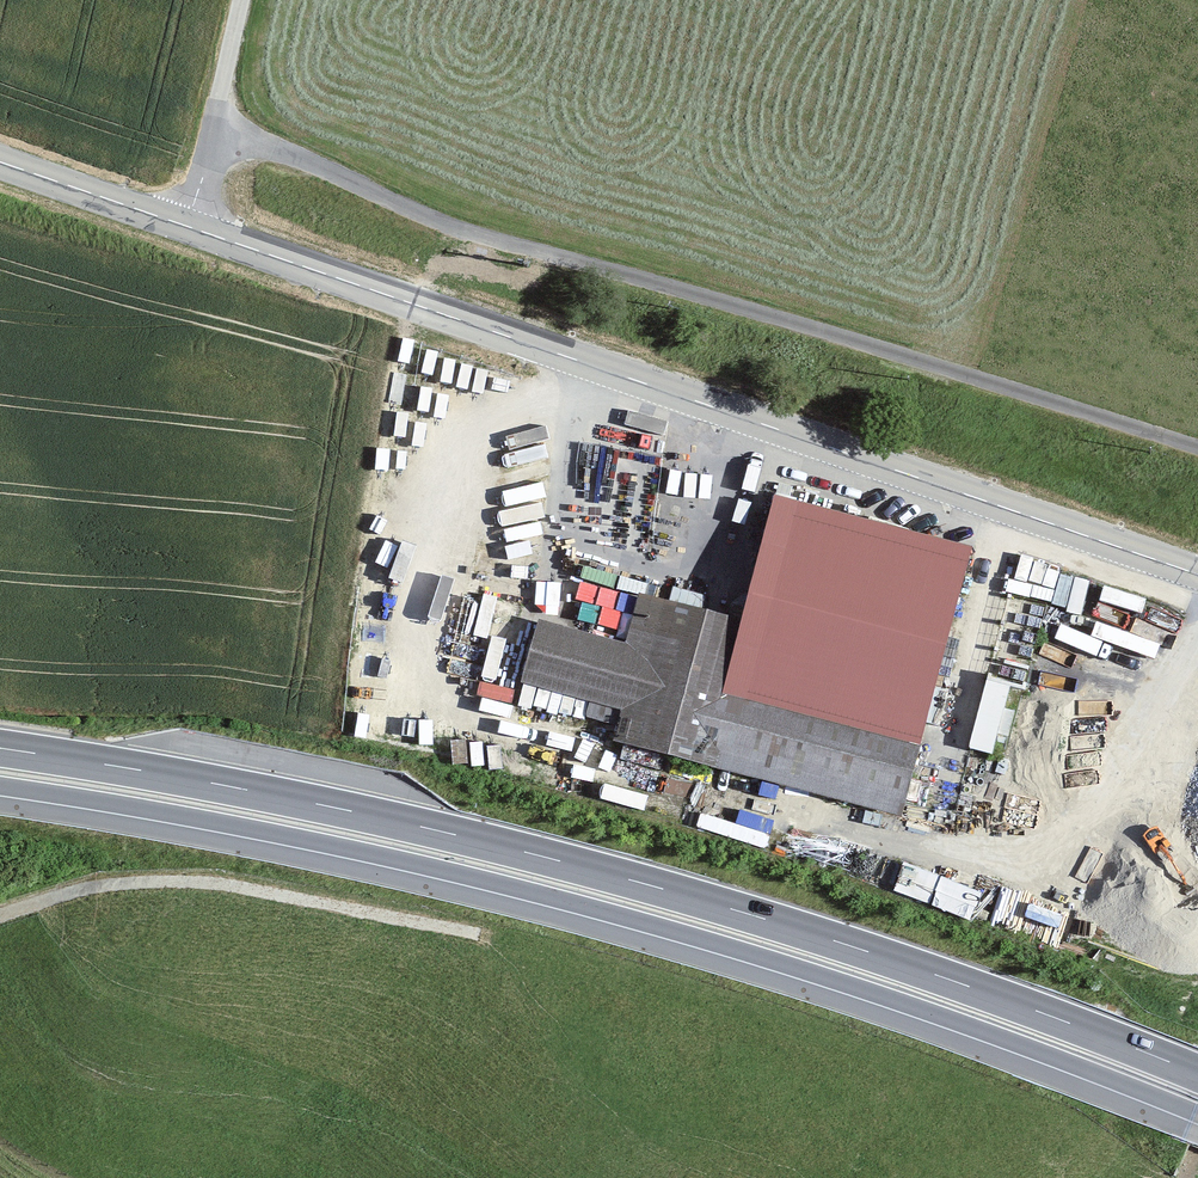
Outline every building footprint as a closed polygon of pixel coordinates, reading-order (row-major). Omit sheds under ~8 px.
[(982,547),(785,499),(754,620),(735,697),(932,746),(982,547)] [(1060,570),(1054,601),(1085,608),(1091,577),(1060,570)] [(636,641),(549,620),(532,687),(619,709),(612,739),(718,766),(915,814),(932,746),(735,697),(754,620),(648,594),(636,641)] [(997,752),(1016,680),(990,673),(971,745),(997,752)] [(974,917),(986,888),(908,859),(897,888),(974,917)]
